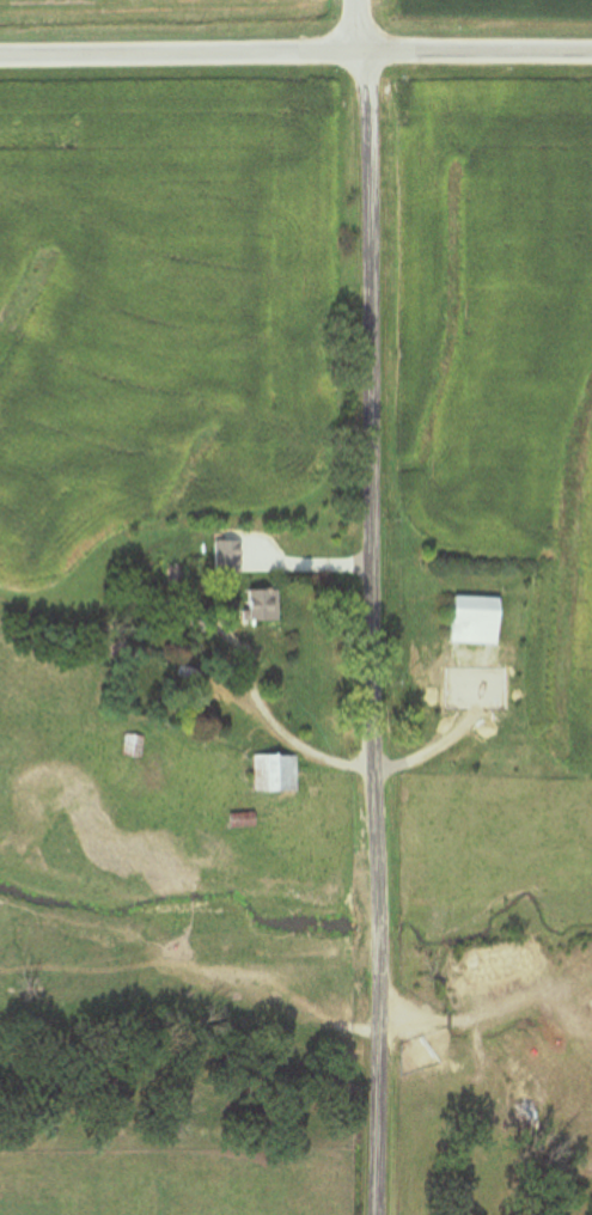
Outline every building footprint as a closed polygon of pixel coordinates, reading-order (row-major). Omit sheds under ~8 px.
[(283,590),(251,590),(251,621),(283,621),(283,590)] [(505,597),(455,596),(454,643),(504,644),(505,597)] [(205,673),(185,665),(181,676),(201,684),(205,673)] [(475,707),(475,687),(450,687),(450,707),(475,707)] [(145,735),(126,735),(126,758),(145,758),(145,735)] [(258,756),(258,793),(301,793),(301,756),(258,756)]
